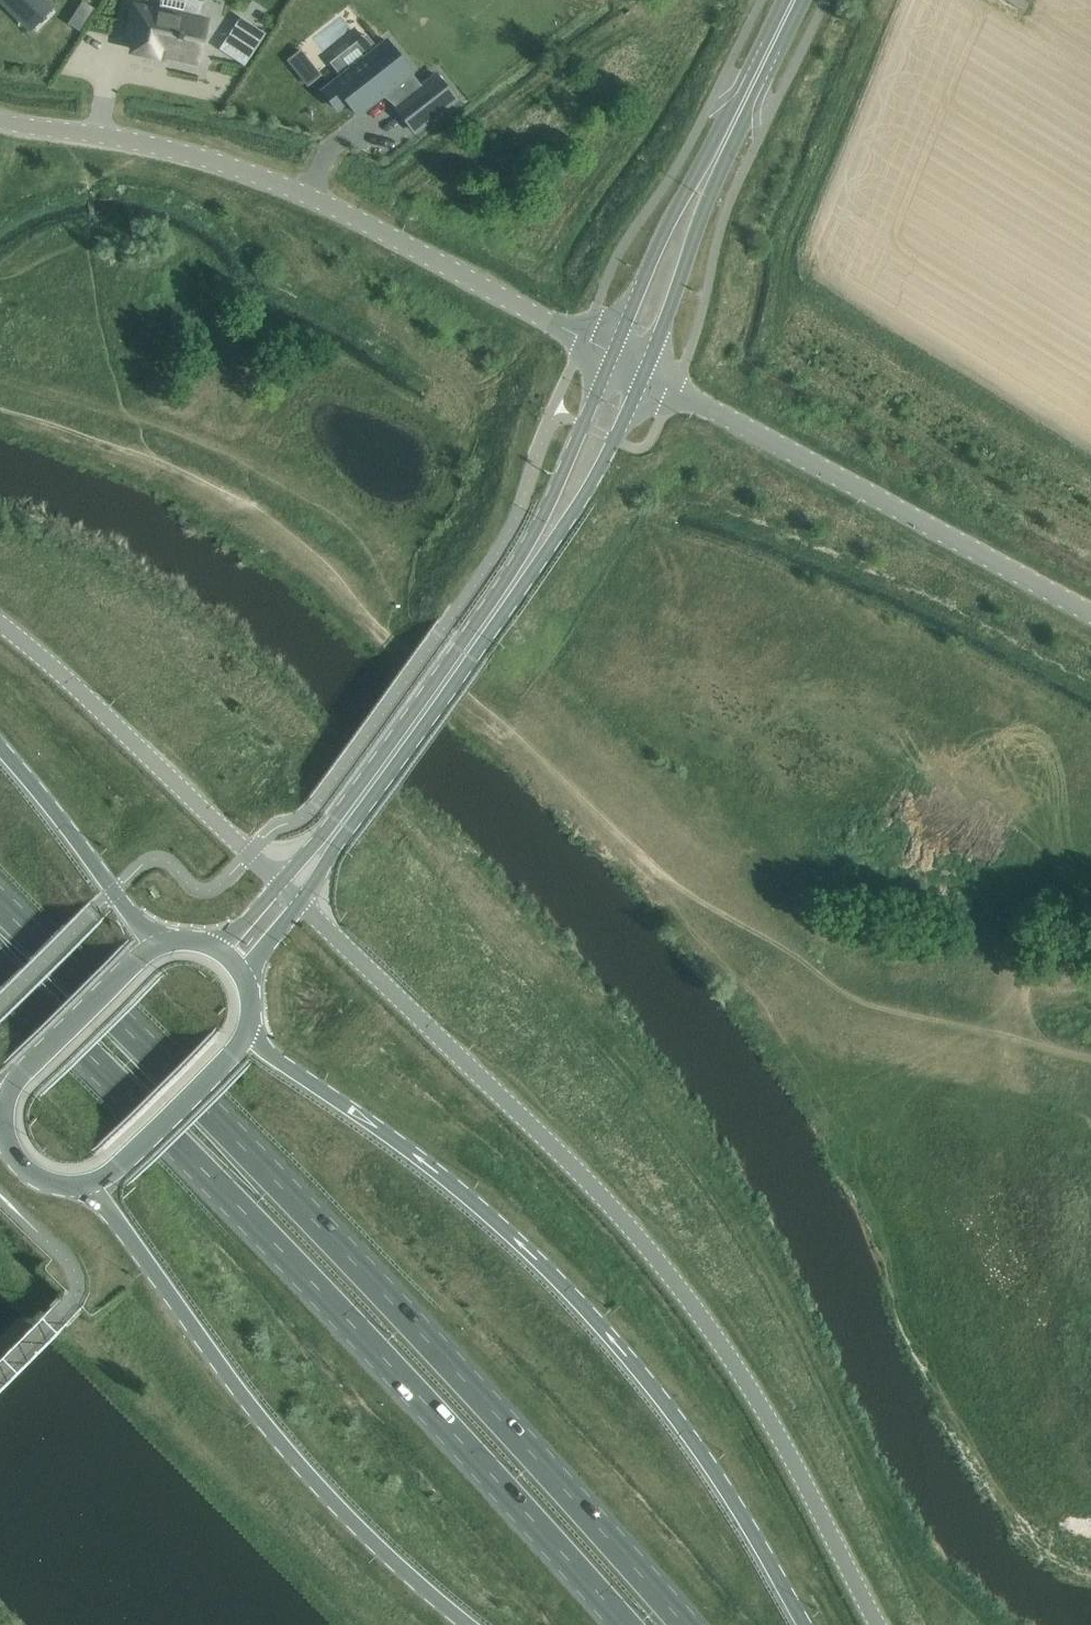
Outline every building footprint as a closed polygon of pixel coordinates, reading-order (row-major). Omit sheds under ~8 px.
[(20,15),(34,0),(4,0),(20,15)] [(133,4),(126,39),(136,41),(134,50),(156,55),(158,49),(170,52),(169,58),(197,64),(206,20),(133,4)] [(341,77),(322,91),(336,109),(347,101),(357,115),(386,92),(397,106),(395,107),(414,132),(455,99),(436,75),(422,86),(411,72),(387,41),(377,49),(341,77)]
